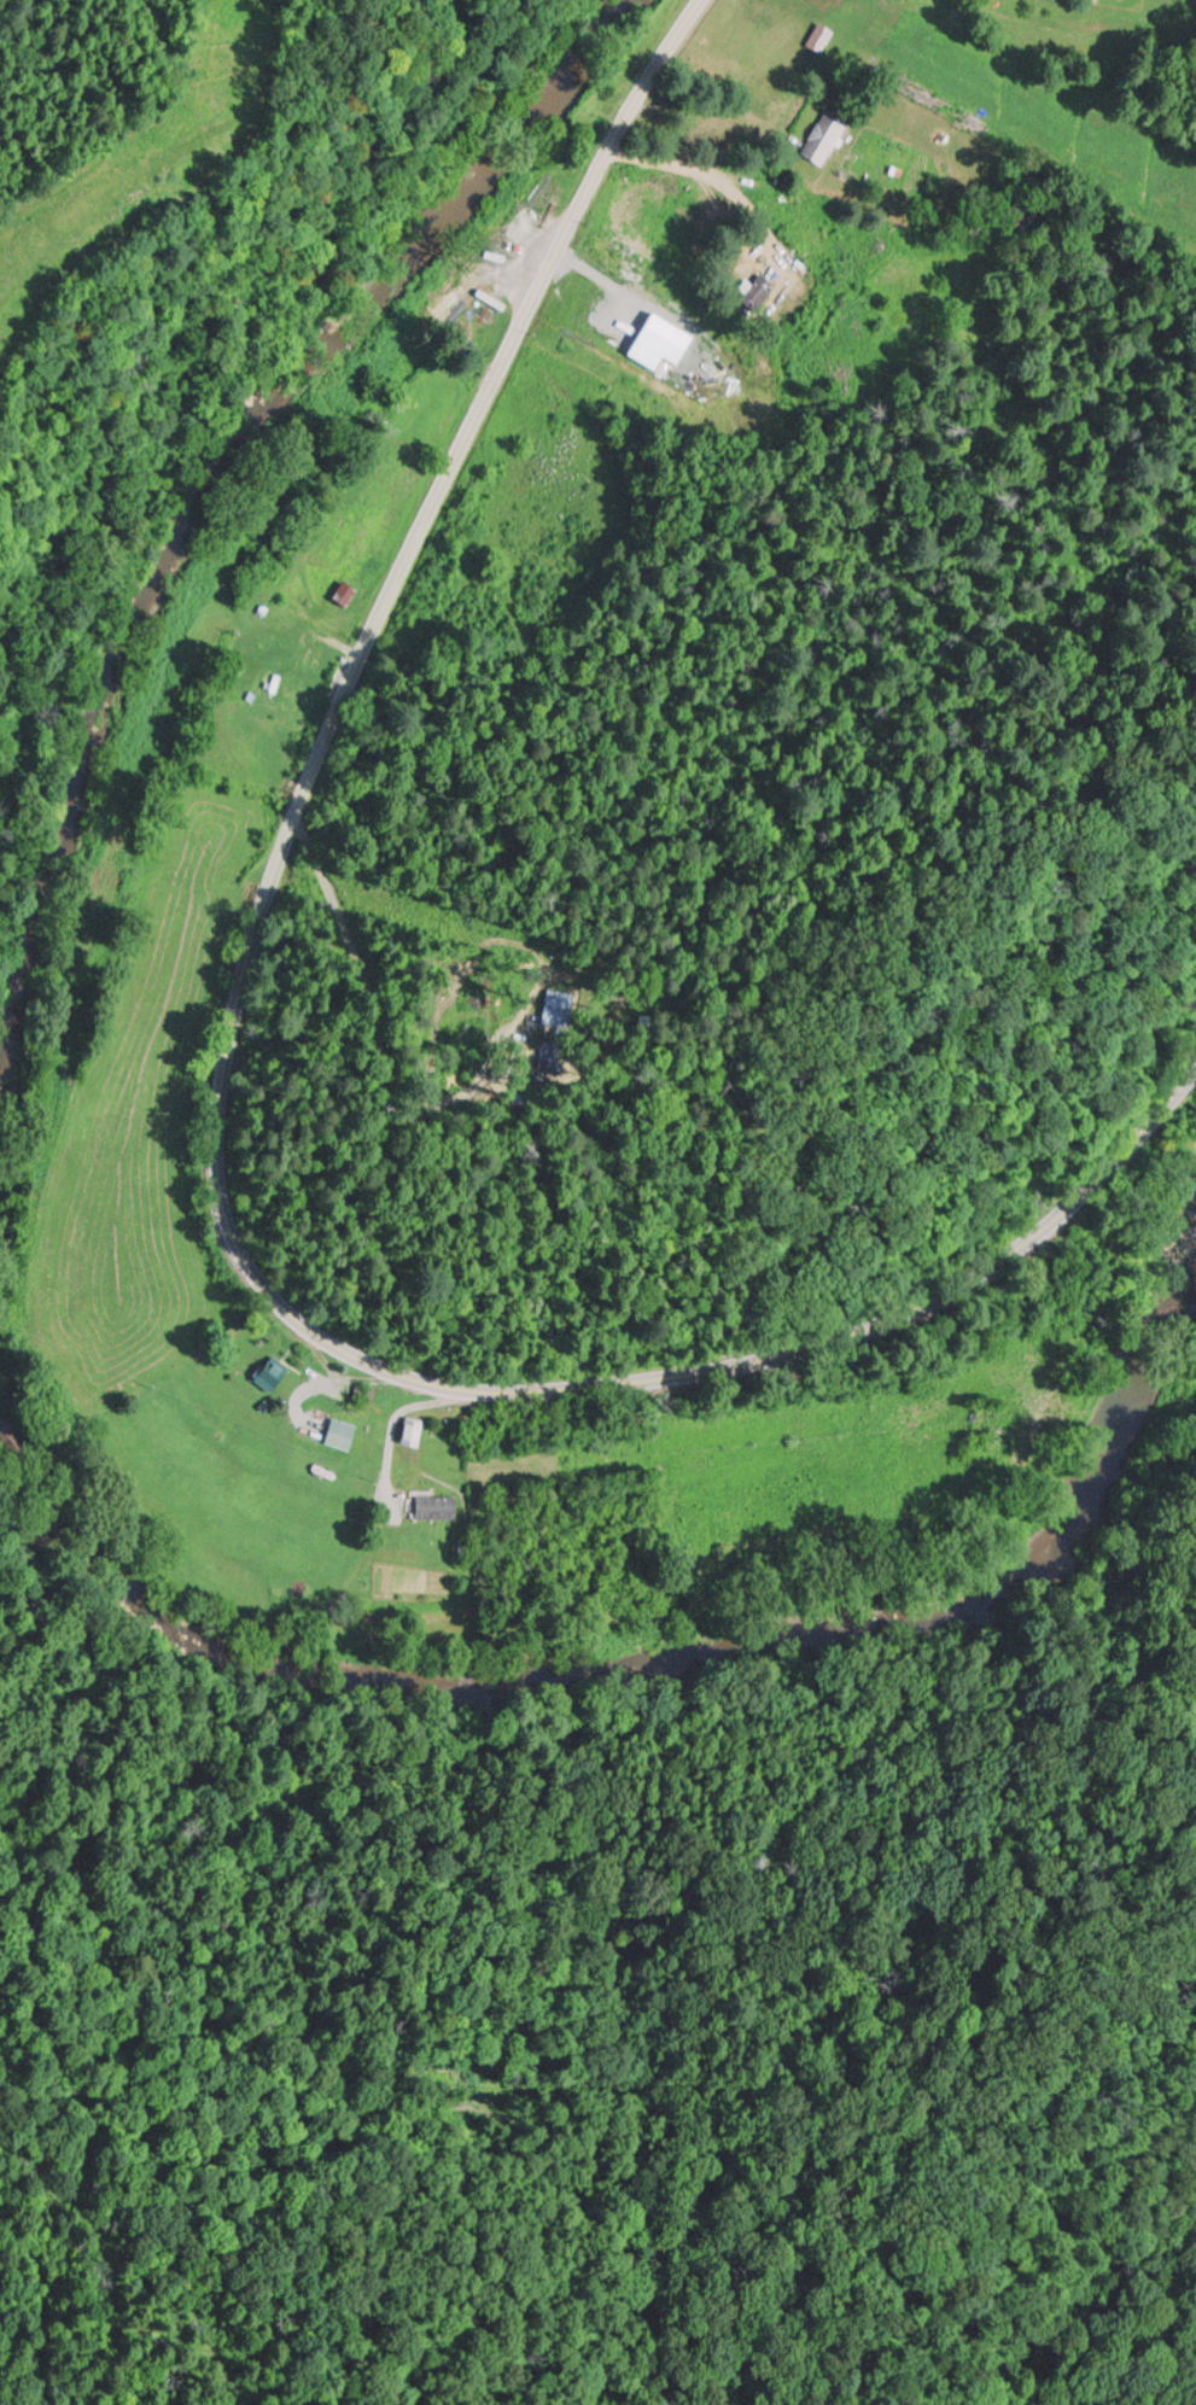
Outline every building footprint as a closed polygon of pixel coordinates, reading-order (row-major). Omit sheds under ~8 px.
[(811,44),(827,52),(839,30),(823,22),(811,44)] [(807,153),(829,166),(856,119),(834,107),(807,153)] [(364,589),(350,581),(340,599),(354,606),(364,589)] [(550,1024),(576,1024),(576,991),(550,991),(550,1024)] [(566,1042),(548,1039),(544,1067),(562,1069),(566,1042)] [(277,1394),(298,1371),(280,1355),(259,1377),(277,1394)] [(357,1451),(365,1426),(340,1418),(332,1443),(357,1451)] [(429,1419),(411,1419),(411,1446),(429,1446),(429,1419)] [(463,1518),(463,1493),(424,1493),(424,1518),(463,1518)]
